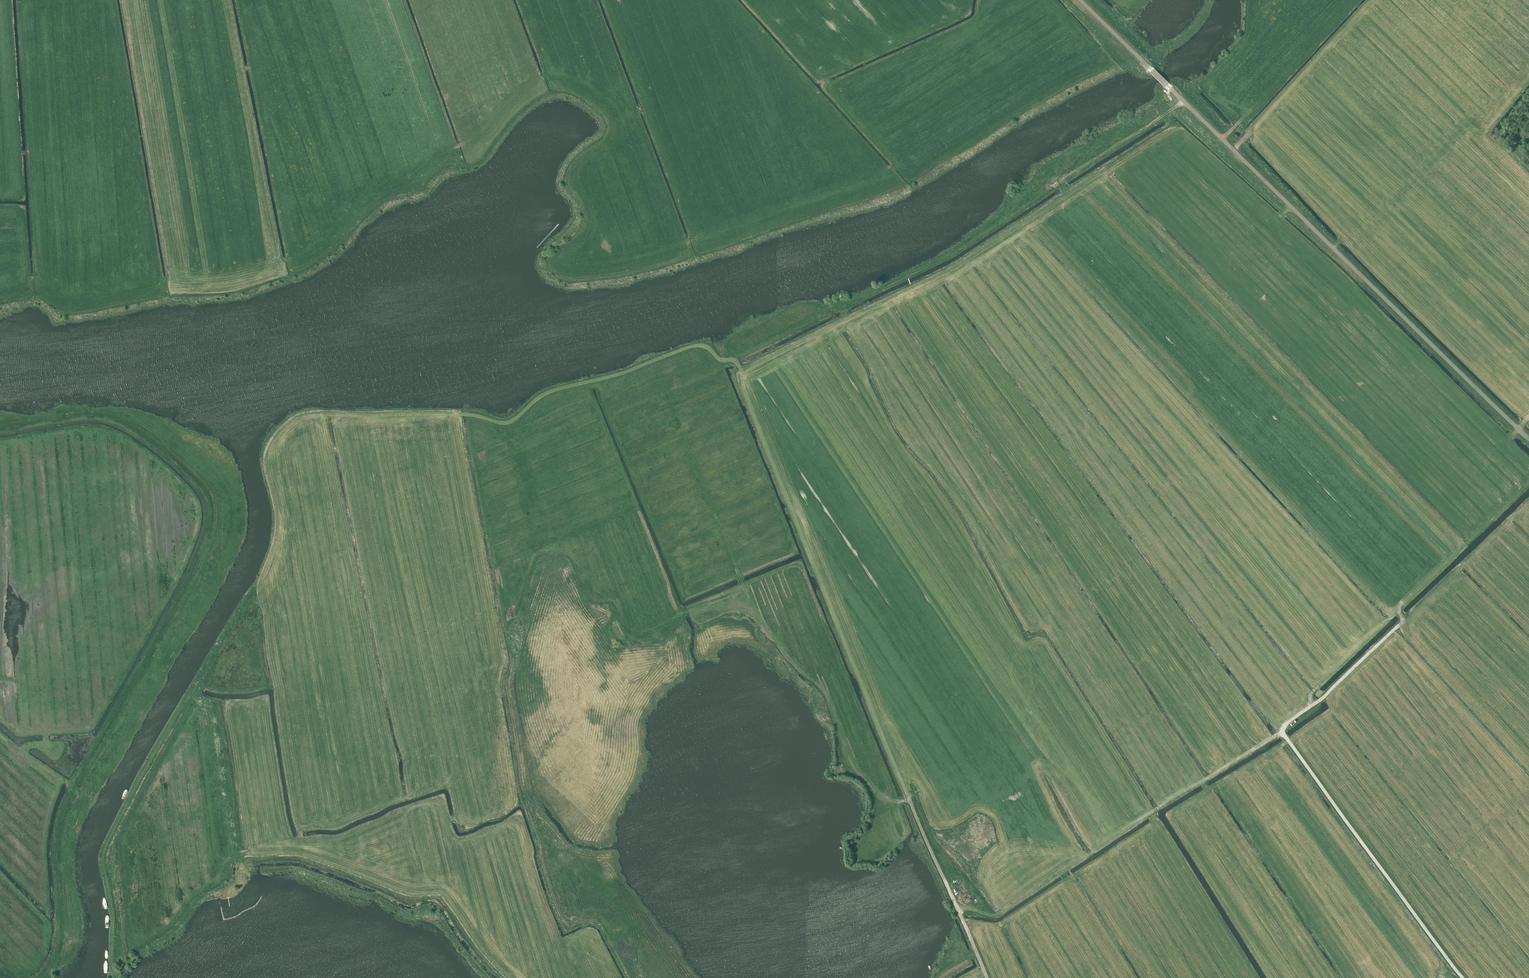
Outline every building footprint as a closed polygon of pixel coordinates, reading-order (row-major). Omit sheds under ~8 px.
[(1438,977),(1451,977),(1443,969),(1436,975),(1438,977)]
